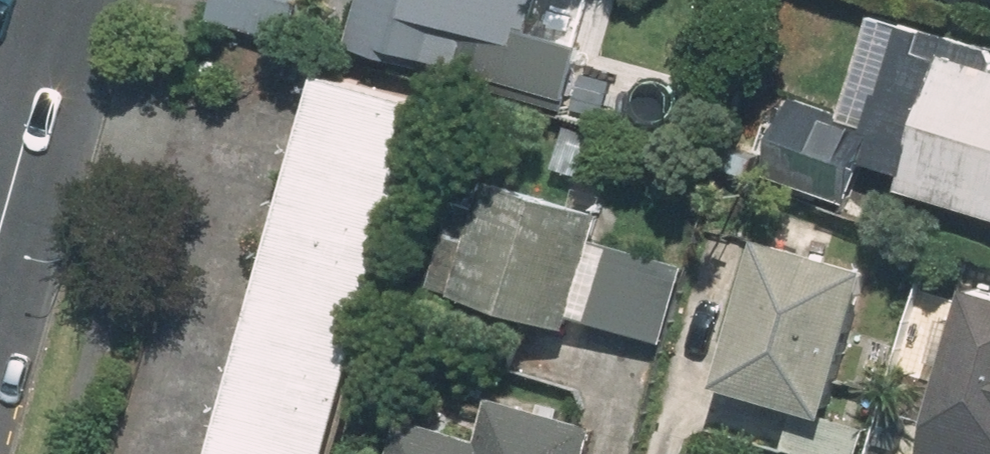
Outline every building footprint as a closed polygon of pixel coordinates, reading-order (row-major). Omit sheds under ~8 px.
[(214,17),(294,39),(305,0),(218,0),(214,17)] [(319,36),(518,92),(544,0),(330,0),(319,36)] [(863,164),(901,175),(896,193),(989,221),(989,43),(872,7),(839,118),(779,100),(759,168),(854,196),(863,164)] [(327,76),(220,453),(337,453),(435,107),(327,76)] [(606,215),(490,178),(452,299),(568,335),(606,215)] [(874,273),(766,240),(721,385),(830,418),(874,273)] [(690,270),(611,247),(591,315),(670,339),(690,270)] [(974,286),(952,372),(931,453),(989,453),(989,290),(974,286)] [(409,412),(397,453),(589,453),(599,420),(501,393),(489,435),(409,412)] [(676,444),(673,453),(711,453),(676,444)]
